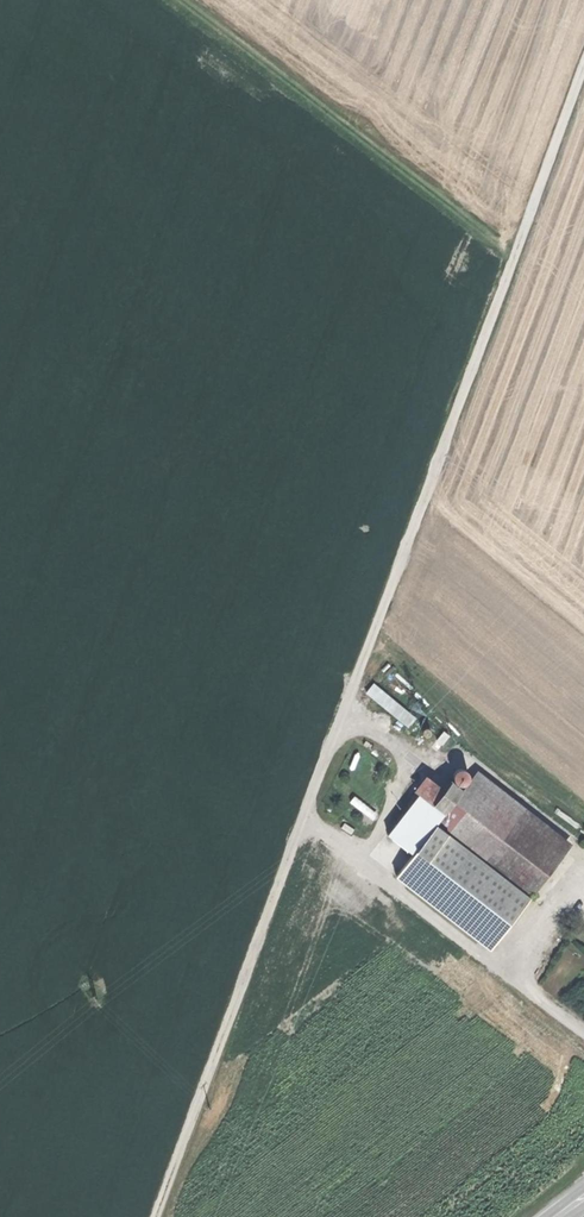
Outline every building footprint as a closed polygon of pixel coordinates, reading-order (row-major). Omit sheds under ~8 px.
[(408,724),(416,715),(375,680),(367,689),(408,724)] [(440,813),(432,823),(480,861),(514,817),(467,779),(459,790),(440,813)] [(428,804),(440,813),(459,790),(447,780),(428,804)] [(514,817),(480,861),(526,898),(561,854),(514,817)] [(392,874),(486,948),(508,921),(526,898),(480,861),(432,823),(414,846),(392,874)]
